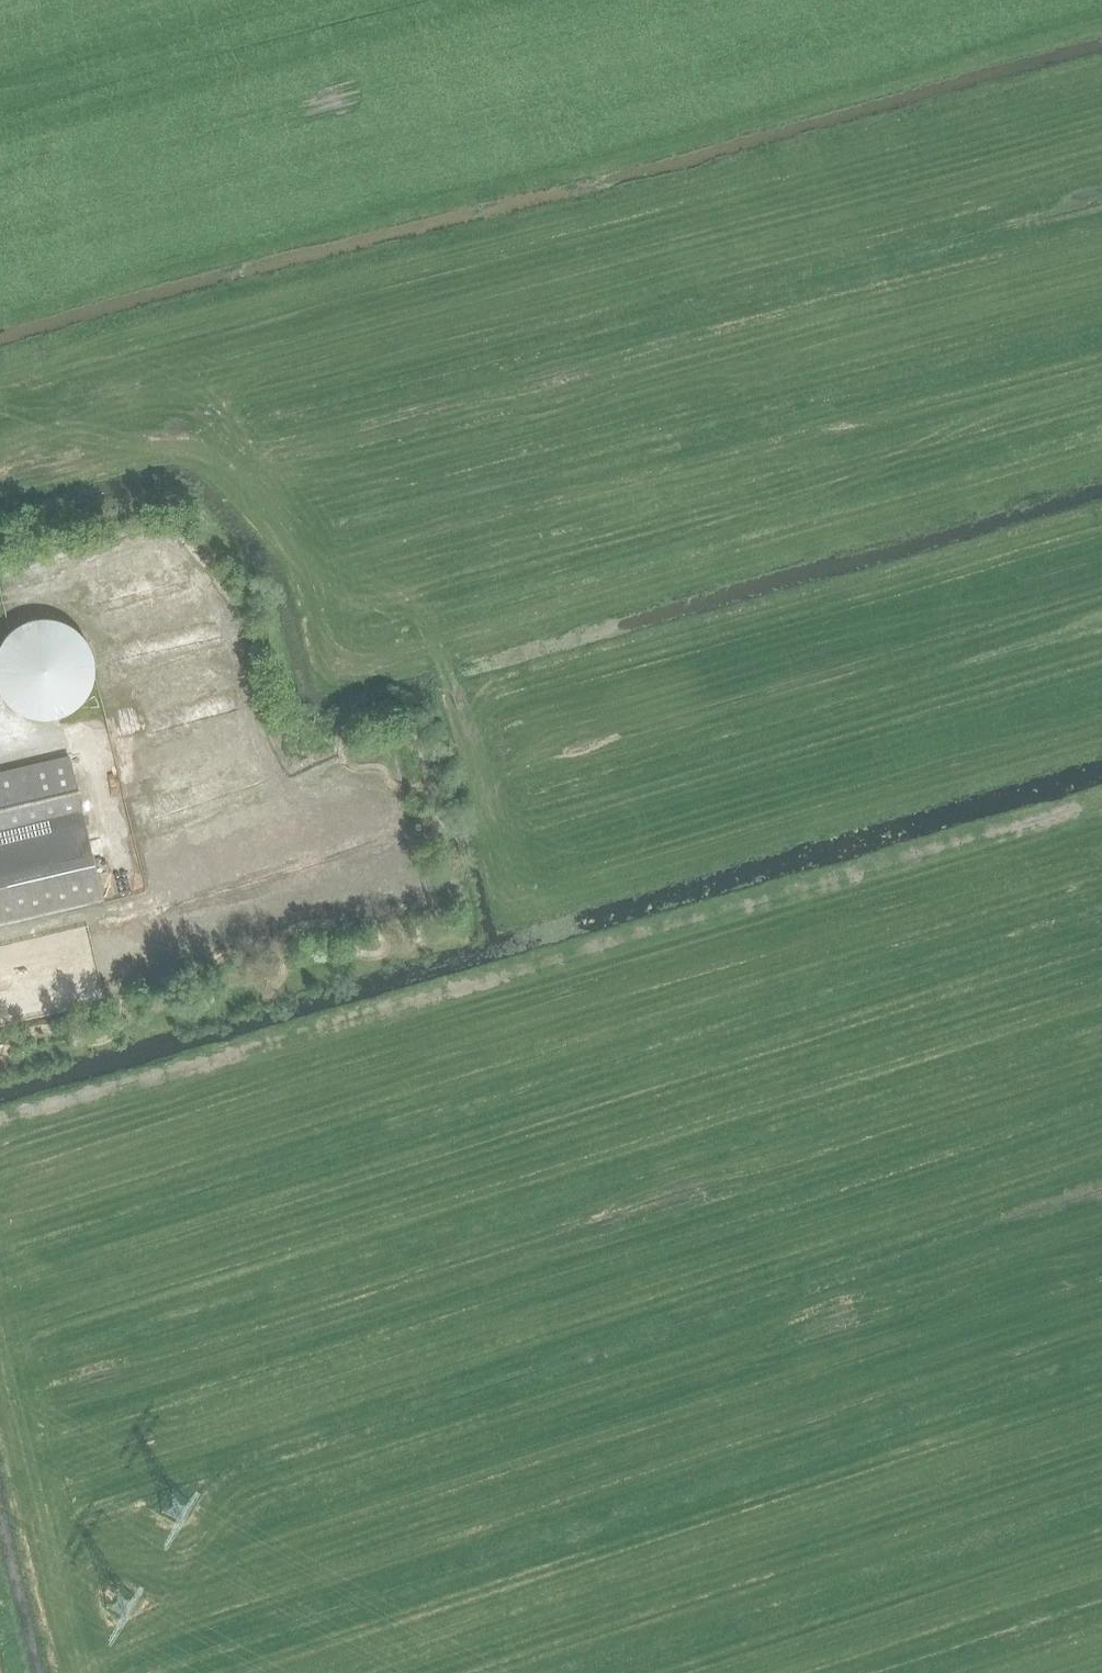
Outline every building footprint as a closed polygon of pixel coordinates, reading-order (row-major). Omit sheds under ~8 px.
[(54,718),(62,716),(72,711),(80,704),(85,697),(90,688),(93,678),(94,669),(93,661),(90,651),(85,641),(80,635),(73,629),(64,624),(55,620),(44,619),(34,621),(26,623),(16,628),(9,635),(2,644),(0,648),(0,691),(3,696),(10,705),(18,711),(25,715),(33,718),(44,719),(54,718)] [(88,833),(86,826),(70,757),(0,774),(0,923),(104,899),(88,833)]
